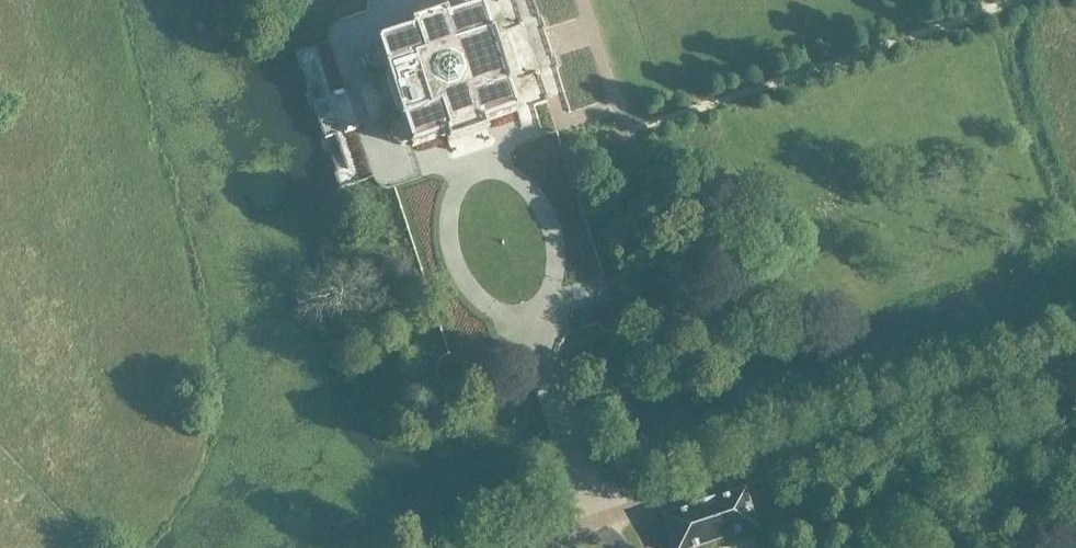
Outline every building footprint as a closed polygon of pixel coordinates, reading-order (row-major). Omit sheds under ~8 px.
[(483,120),(517,109),(509,83),(510,83),(494,32),(492,33),(483,7),(448,19),(447,13),(414,23),(416,30),(381,41),(382,43),(371,45),(366,55),(369,65),(378,69),(389,67),(389,68),(397,92),(405,117),(406,117),(406,119),(395,121),(392,128),(395,139),(403,143),(414,140),(415,143),(449,131),(452,140),(468,135),(486,129),(483,120)] [(675,547),(692,547),(758,527),(746,489),(665,515),(675,547)]
